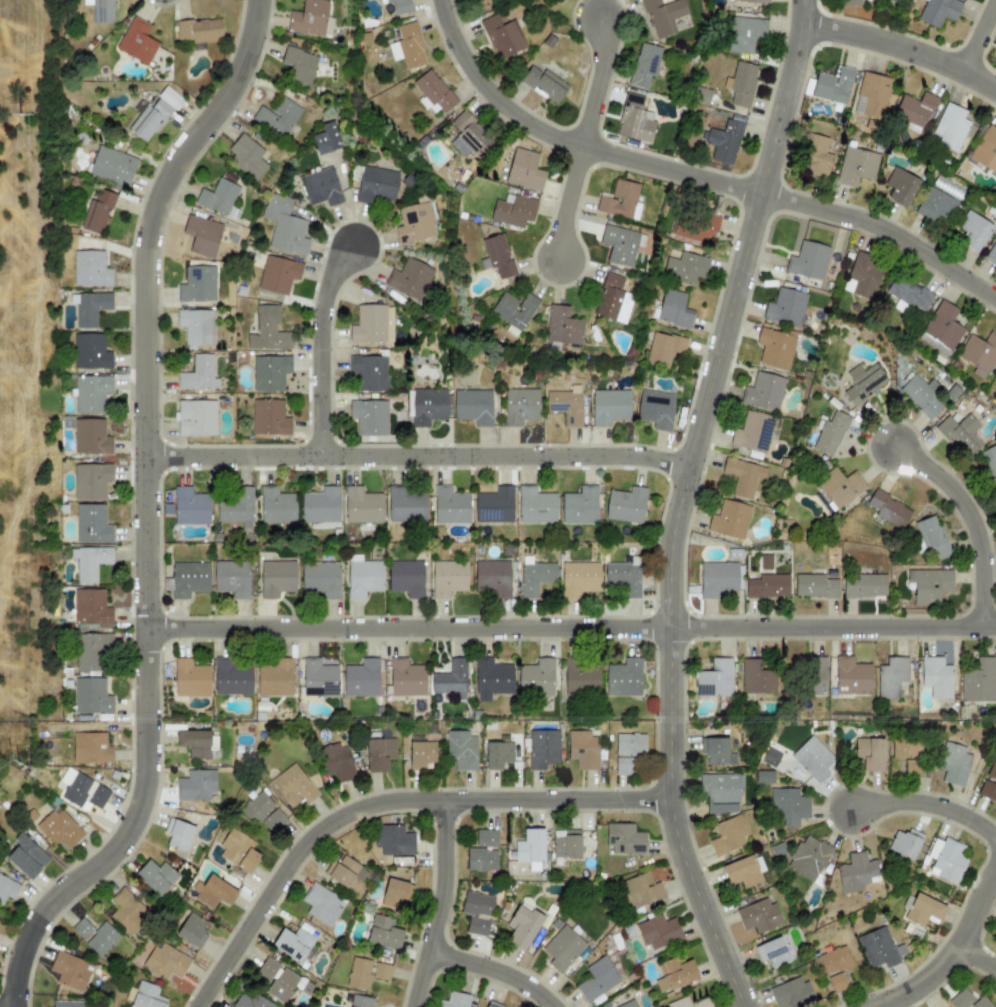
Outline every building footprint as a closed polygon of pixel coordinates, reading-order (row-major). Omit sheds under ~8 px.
[(91,23),(90,0),(114,0),(114,23),(91,23)] [(302,14),(304,0),(320,0),(328,1),(326,18),(331,19),(329,36),(288,31),(290,12),(293,12),(302,14)] [(380,4),(379,0),(409,0),(411,11),(394,14),(391,2),(380,4)] [(652,40),(676,33),(672,19),(687,15),(683,0),(676,0),(660,5),(659,0),(639,0),(652,40)] [(937,29),(943,17),(953,22),(961,5),(950,0),(923,0),(925,1),(916,20),(937,29)] [(480,22),(496,13),(502,26),(512,21),(525,46),(500,60),(480,22)] [(133,16),(152,26),(147,36),(161,43),(150,66),(117,49),(125,32),(133,16)] [(730,18),(730,17),(767,21),(765,41),(754,40),(752,55),(727,53),(729,28),(721,28),(722,18),(730,18)] [(177,21),(195,19),(196,22),(219,20),(221,41),(193,44),(192,40),(179,41),(177,21)] [(398,28),(414,23),(423,50),(419,52),(423,62),(406,68),(402,57),(392,61),(387,45),(402,40),(398,28)] [(542,43),(549,48),(555,41),(548,35),(542,43)] [(640,43),(661,49),(654,78),(649,77),(646,90),(627,85),(631,70),(633,70),(636,56),(637,56),(640,43)] [(285,47),(319,57),(310,88),(288,81),(292,68),(280,64),(285,47)] [(736,61),(757,67),(754,80),(756,81),(748,110),(730,105),(733,92),(729,91),(729,90),(723,88),(725,78),(731,80),(736,61)] [(854,70),(838,65),(835,77),(816,72),(810,97),(845,106),(854,70)] [(532,67),(541,73),(544,71),(568,87),(556,104),(531,86),(535,79),(527,74),(532,67)] [(429,68),(411,83),(432,107),(434,103),(445,116),(460,103),(429,68)] [(891,79),(862,72),(856,96),(864,97),(860,116),(882,120),(891,79)] [(128,129),(166,86),(181,100),(145,141),(137,136),(128,129)] [(902,94),(892,117),(922,130),(936,98),(922,92),(918,101),(902,94)] [(270,109),(280,116),(278,119),(261,108),(252,122),(282,142),(305,109),(281,93),(270,109)] [(625,93),(644,98),(640,111),(652,114),(651,121),(655,123),(653,131),(654,131),(653,135),(652,135),(650,144),(649,145),(632,140),(631,141),(616,136),(620,123),(617,123),(625,93)] [(962,119),(965,111),(945,102),(929,139),(957,151),(970,122),(962,119)] [(451,122),(463,109),(500,142),(475,169),(449,145),(461,131),(451,122)] [(733,165),(742,123),(725,119),(722,131),(703,127),(700,141),(713,144),(710,160),(733,165)] [(321,125),(334,121),(341,150),(318,157),(312,137),(323,133),(321,125)] [(988,124),(967,157),(995,175),(995,129),(988,124)] [(241,133),(264,152),(258,158),(268,166),(254,183),(229,162),(234,156),(227,150),(241,133)] [(828,139),(813,135),(802,173),(825,180),(832,155),(824,153),(828,139)] [(99,146),(138,160),(127,188),(89,174),(99,146)] [(873,181),(879,154),(844,146),(836,184),(855,188),(857,177),(873,181)] [(514,148),(538,154),(534,170),(546,173),(541,192),(505,183),(514,148)] [(298,177),(333,165),(346,203),(330,209),(327,202),(309,208),(298,177)] [(919,179),(892,167),(884,185),(891,188),(886,200),(906,209),(919,179)] [(364,168),(400,173),(395,208),(358,202),(364,168)] [(218,178),(240,188),(231,206),(241,210),(236,221),(196,202),(202,189),(211,193),(218,178)] [(599,195),(617,200),(617,203),(619,204),(621,199),(611,197),(615,180),(640,186),(631,221),(595,212),(599,195)] [(937,215),(950,221),(959,201),(926,187),(914,214),(933,223),(937,215)] [(101,190),(116,196),(99,238),(78,229),(90,200),(102,205),(101,190)] [(267,190),(293,198),(288,215),(306,221),(299,242),(306,244),(303,255),(271,246),(277,225),(258,219),(267,190)] [(494,200),(510,203),(512,195),(538,201),(531,230),(489,220),(494,200)] [(397,209),(429,202),(437,236),(399,245),(395,228),(402,227),(397,209)] [(993,227),(967,210),(956,227),(967,234),(960,244),(975,254),(993,227)] [(672,238),(713,243),(717,216),(676,211),(672,238)] [(191,217),(226,227),(217,261),(193,254),(197,239),(186,236),(191,217)] [(604,223),(599,244),(610,247),(606,261),(631,268),(640,233),(604,223)] [(480,240),(502,232),(518,273),(501,279),(497,266),(491,268),(480,240)] [(995,265),(995,238),(985,260),(995,265)] [(801,241),(831,248),(823,282),(785,273),(789,256),(797,258),(801,241)] [(841,289),(871,300),(886,261),(856,250),(841,289)] [(73,252),(103,253),(103,271),(113,271),(112,289),(72,288),(73,252)] [(709,259),(680,252),(678,260),(667,257),(661,278),(693,286),(696,277),(703,279),(709,259)] [(268,254),(260,288),(290,295),(294,280),(302,282),(306,263),(268,254)] [(407,257),(434,272),(417,302),(386,285),(394,270),(399,272),(407,257)] [(191,271),(220,270),(221,307),(182,308),(182,288),(192,288),(191,271)] [(606,272),(600,287),(604,289),(596,313),(625,323),(634,295),(621,291),(626,278),(606,272)] [(885,292),(910,308),(911,305),(923,313),(934,296),(920,287),(918,290),(896,276),(885,292)] [(693,311),(683,309),(686,294),(663,289),(656,322),(689,329),(693,311)] [(762,320),(799,329),(807,296),(778,289),(775,304),(767,302),(762,320)] [(489,313),(503,291),(521,302),(526,294),(539,302),(520,332),(489,313)] [(70,294),(70,306),(78,306),(78,328),(97,328),(97,311),(112,311),(112,294),(70,294)] [(916,340),(947,360),(966,331),(951,321),(958,311),(941,300),(916,340)] [(357,304),(387,304),(387,342),(350,343),(349,327),(358,326),(357,304)] [(548,305),(544,342),(580,346),(583,320),(568,319),(569,307),(548,305)] [(254,307),(278,307),(278,335),(290,335),(290,351),(248,351),(248,337),(254,337),(254,307)] [(179,313),(220,312),(221,346),(188,347),(188,331),(179,329),(179,313)] [(760,326),(755,343),(763,345),(758,361),(789,369),(798,337),(760,326)] [(645,362),(668,369),(673,352),(684,356),(688,340),(670,334),(669,337),(654,333),(645,362)] [(991,333),(995,336),(995,360),(984,380),(971,372),(973,368),(957,357),(970,335),(985,344),(991,333)] [(74,335),(103,335),(103,352),(112,353),(111,368),(74,367),(74,335)] [(193,355),(213,354),(213,379),(219,379),(219,388),(178,389),(177,373),(193,373),(193,355)] [(253,356),(292,356),(292,374),(283,374),(283,391),(252,390),(253,356)] [(349,356),(387,356),(387,391),(356,391),(356,374),(349,374),(349,356)] [(853,409),(889,382),(875,364),(865,371),(859,364),(846,374),(854,385),(842,394),(853,409)] [(756,371),(786,379),(777,413),(740,403),(745,386),(752,388),(756,371)] [(932,381),(940,389),(934,396),(944,405),(929,421),(897,391),(914,373),(928,385),(932,381)] [(75,377),(110,377),(110,414),(74,414),(75,377)] [(962,391),(954,384),(945,394),(953,401),(962,391)] [(547,393),(547,412),(565,412),(565,429),(582,429),(582,385),(571,385),(571,393),(547,393)] [(505,389),(505,429),(538,429),(539,389),(505,389)] [(407,390),(448,390),(449,421),(430,421),(430,427),(412,427),(412,424),(406,424),(406,415),(408,413),(407,390)] [(593,390),(630,391),(629,420),(610,420),(610,428),(592,428),(593,390)] [(642,390),(638,421),(654,423),(653,429),(670,431),(675,395),(642,390)] [(454,391),(492,391),(492,428),(475,428),(475,420),(454,420),(454,391)] [(253,400),(283,400),(283,419),(291,419),(290,434),(252,433),(253,400)] [(349,400),(388,401),(387,437),(356,436),(357,419),(349,419),(349,400)] [(178,401),(216,401),(216,434),(179,434),(178,401)] [(734,429),(740,430),(745,411),(773,418),(764,453),(730,444),(734,429)] [(833,460),(810,449),(824,421),(830,423),(835,412),(852,420),(833,460)] [(968,414),(981,427),(972,436),(983,447),(967,463),(933,429),(947,414),(958,425),(968,414)] [(74,421),(104,421),(104,438),(111,438),(111,454),(74,453),(74,421)] [(980,453),(995,445),(995,484),(980,453)] [(726,457),(722,474),(736,478),(731,496),(750,501),(757,478),(764,480),(767,468),(726,457)] [(74,466),(112,465),(112,480),(104,480),(104,498),(74,498),(74,466)] [(835,466),(844,478),(854,471),(867,487),(837,509),(816,480),(835,466)] [(580,484),(597,485),(596,525),(562,525),(563,493),(579,493),(580,484)] [(648,488),(642,525),(605,519),(609,490),(629,493),(630,485),(648,488)] [(388,486),(406,486),(406,494),(426,495),(425,521),(388,520),(388,486)] [(495,486),(514,486),(514,521),(476,521),(476,494),(495,494),(495,486)] [(519,486),(539,486),(539,493),(556,493),(555,522),(518,522),(519,486)] [(174,487),(192,487),(192,496),(208,495),(208,525),(174,525),(174,487)] [(238,488),(252,487),(253,521),(217,522),(217,503),(238,502),(238,488)] [(322,487),(340,487),(339,523),(301,522),(301,493),(322,493),(322,487)] [(347,487),(363,487),(363,493),(385,493),(384,523),(345,522),(346,520),(347,487)] [(435,487),(452,487),(452,495),(469,495),(469,524),(435,524),(435,487)] [(260,489),(279,489),(279,495),(297,496),(297,526),(260,525),(260,489)] [(875,489),(912,512),(901,531),(875,515),(877,512),(865,504),(875,489)] [(742,541),(751,507),(721,499),(717,516),(710,515),(706,531),(742,541)] [(76,504),(106,505),(106,526),(112,526),(112,543),(76,543),(76,504)] [(941,525),(936,527),(934,517),(911,523),(919,552),(929,550),(932,562),(950,557),(941,525)] [(70,549),(70,559),(77,559),(77,584),(97,583),(97,565),(114,565),(114,549),(70,549)] [(348,555),(348,599),(365,599),(365,592),(383,592),(383,561),(362,561),(362,554),(348,555)] [(604,583),(625,583),(625,599),(639,599),(639,557),(623,556),(623,563),(605,563),(604,583)] [(555,583),(555,563),(531,563),(531,557),(521,557),(521,597),(537,597),(537,583),(555,583)] [(214,561),(214,592),(232,592),(233,600),(250,600),(250,560),(214,561)] [(432,561),(433,599),(450,599),(450,592),(468,592),(468,560),(432,561)] [(475,560),(510,561),(510,599),(493,599),(493,593),(475,593),(475,560)] [(261,561),(261,599),(279,599),(279,592),(297,592),(296,561),(261,561)] [(388,562),(389,592),(407,591),(407,600),(425,599),(424,561),(388,562)] [(172,562),(172,599),(189,599),(189,592),(210,592),(210,563),(172,562)] [(599,562),(561,563),(561,594),(599,593),(599,562)] [(302,563),(339,563),(340,600),(323,600),(323,593),(302,593),(302,563)] [(742,563),(700,563),(700,599),(717,599),(717,590),(742,590),(742,563)] [(951,570),(906,570),(906,584),(913,584),(913,606),(939,605),(939,590),(952,590),(951,570)] [(838,580),(824,580),(825,575),(795,574),(794,597),(837,598),(838,580)] [(745,580),(745,598),(789,597),(788,575),(757,575),(758,579),(745,580)] [(885,575),(842,576),(843,597),(885,597),(885,575)] [(74,589),(105,589),(105,608),(111,608),(111,626),(75,626),(74,589)] [(77,635),(111,635),(111,673),(77,673),(77,635)] [(835,695),(870,695),(871,664),(852,664),(852,656),(835,656),(835,695)] [(390,658),(391,696),(426,695),(425,665),(408,665),(408,657),(390,658)] [(824,657),(804,658),(805,698),(825,697),(824,657)] [(907,658),(886,657),(886,666),(877,666),(877,699),(898,699),(898,682),(907,682),(907,658)] [(951,665),(943,665),(943,657),(921,657),(920,686),(930,687),(930,699),(951,699),(951,665)] [(979,657),(978,670),(960,670),(960,702),(995,703),(995,657),(979,657)] [(216,658),(234,658),(234,665),(253,666),(253,697),(213,697),(214,659),(216,658)] [(294,696),(293,658),(257,659),(258,697),(294,696)] [(302,658),(320,658),(320,666),(339,666),(339,698),(302,698),(302,658)] [(623,665),(605,665),(605,696),(640,697),(640,659),(623,658),(623,665)] [(731,659),(711,658),(710,671),(696,671),(696,696),(731,697),(731,659)] [(175,659),(192,659),(192,666),(210,666),(210,697),(175,697),(175,659)] [(362,659),(362,666),(344,666),(344,696),(379,696),(378,659),(362,659)] [(451,659),(451,674),(432,674),(432,695),(455,695),(455,701),(466,700),(465,659),(451,659)] [(476,659),(493,659),(493,664),(513,665),(513,694),(491,694),(491,703),(476,703),(476,659)] [(553,659),(537,659),(537,667),(518,667),(518,698),(553,698),(553,659)] [(564,693),(599,692),(599,665),(578,666),(578,659),(564,659),(564,693)] [(775,670),(757,671),(756,659),(740,659),(741,694),(775,694),(775,670)] [(74,679),(75,714),(113,714),(113,698),(106,698),(106,678),(74,679)] [(176,732),(177,747),(188,747),(188,761),(210,761),(210,731),(176,732)] [(528,771),(545,771),(545,764),(559,765),(560,732),(529,731),(528,771)] [(598,737),(590,738),(590,731),(568,732),(568,760),(576,760),(576,771),(599,771),(598,737)] [(72,733),(106,732),(106,747),(112,747),(113,764),(73,765),(72,733)] [(445,733),(468,733),(468,738),(477,738),(477,772),(453,772),(453,761),(445,761),(445,733)] [(645,735),(616,734),(615,755),(645,756),(645,735)] [(835,760),(812,736),(790,756),(817,785),(829,774),(825,770),(835,760)] [(736,766),(736,754),(728,754),(728,739),(700,738),(700,766),(736,766)] [(366,740),(394,739),(394,759),(388,759),(388,772),(367,773),(366,740)] [(863,772),(884,772),(883,739),(854,740),(854,760),(863,760),(863,772)] [(891,759),(905,759),(905,774),(921,775),(922,740),(892,740),(891,759)] [(411,742),(436,742),(436,763),(426,763),(426,771),(411,771),(411,742)] [(354,770),(344,772),(347,782),(335,785),(332,775),(322,778),(315,749),(341,743),(342,748),(349,746),(354,770)] [(486,743),(487,771),(502,771),(502,764),(513,764),(513,743),(486,743)] [(971,756),(964,754),(965,748),(945,743),(939,768),(945,770),(942,783),(963,788),(971,756)] [(775,768),(780,753),(765,749),(760,764),(775,768)] [(615,775),(636,775),(635,758),(615,759),(615,775)] [(994,760),(986,778),(995,782),(995,761),(994,760)] [(298,762),(320,795),(297,811),(274,779),(298,762)] [(70,768),(96,783),(96,785),(109,792),(100,810),(84,801),(81,807),(63,796),(70,785),(62,781),(70,768)] [(217,800),(217,770),(186,770),(186,779),(177,779),(177,801),(217,800)] [(773,784),(773,772),(755,772),(755,784),(773,784)] [(699,775),(700,795),(706,795),(706,815),(741,815),(740,775),(699,775)] [(770,790),(771,818),(782,817),(783,829),(799,828),(799,820),(808,820),(808,797),(798,797),(798,789),(770,790)] [(261,791),(288,821),(272,835),(261,822),(255,827),(239,810),(261,791)] [(62,809),(85,834),(68,850),(61,843),(52,843),(37,826),(52,812),(56,815),(62,809)] [(714,857),(749,845),(739,815),(714,824),(719,837),(708,841),(714,857)] [(186,854),(196,827),(169,818),(164,834),(170,836),(166,847),(186,854)] [(375,824),(376,847),(381,847),(381,856),(414,855),(413,833),(406,831),(403,823),(375,824)] [(645,832),(634,833),(634,825),(607,825),(608,854),(645,854),(645,832)] [(222,856),(248,874),(261,856),(252,851),(256,844),(232,828),(219,846),(225,851),(222,856)] [(904,835),(895,831),(888,850),(913,861),(923,836),(906,828),(904,835)] [(476,830),(476,847),(497,847),(497,830),(476,830)] [(514,842),(515,864),(544,863),(543,830),(523,830),(523,842),(514,842)] [(580,858),(580,831),(553,831),(553,858),(580,858)] [(20,833),(50,860),(31,881),(5,859),(17,845),(13,842),(20,833)] [(811,884),(833,852),(806,834),(785,866),(811,884)] [(965,848),(944,839),(942,842),(934,839),(927,857),(934,860),(928,874),(957,886),(968,858),(961,856),(965,848)] [(497,850),(483,851),(483,849),(467,849),(468,877),(485,877),(485,872),(498,871),(497,850)] [(837,867),(841,895),(863,891),(862,885),(879,883),(876,860),(866,862),(865,851),(847,854),(849,865),(837,867)] [(338,855),(328,876),(349,887),(360,867),(338,855)] [(741,883),(743,889),(763,882),(760,873),(764,871),(761,863),(756,865),(752,855),(721,867),(729,887),(741,883)] [(159,897),(178,877),(164,863),(158,869),(148,860),(135,875),(159,897)] [(196,899),(212,910),(219,900),(230,907),(240,892),(210,872),(202,884),(197,881),(193,888),(200,893),(196,899)] [(664,897),(658,882),(653,884),(648,872),(618,883),(629,911),(664,897)] [(0,875),(0,903),(1,904),(6,896),(11,900),(19,886),(0,875)] [(388,877),(413,885),(408,903),(401,901),(398,909),(380,903),(388,877)] [(311,883),(301,900),(308,904),(303,912),(328,927),(343,902),(311,883)] [(104,908),(129,935),(148,917),(123,890),(104,908)] [(466,891),(461,913),(469,915),(466,933),(487,938),(495,897),(466,891)] [(946,907),(916,893),(913,900),(907,897),(903,908),(909,911),(904,920),(923,928),(927,920),(937,925),(946,907)] [(736,910),(743,931),(754,927),(756,934),(783,925),(775,903),(769,905),(766,899),(736,910)] [(506,927),(513,930),(506,942),(525,953),(545,916),(520,902),(506,927)] [(175,932),(189,911),(206,922),(202,932),(207,937),(200,949),(193,950),(175,939),(175,932)] [(374,913),(368,942),(399,948),(405,920),(374,913)] [(648,953),(681,939),(673,919),(663,923),(660,915),(636,925),(648,953)] [(82,919),(94,931),(103,921),(120,937),(100,959),(70,931),(82,919)] [(275,943),(298,959),(315,935),(299,925),(292,933),(285,928),(275,943)] [(551,959),(547,963),(559,974),(586,946),(564,925),(541,949),(551,959)] [(907,955),(903,944),(892,948),(886,927),(857,937),(868,969),(882,964),(884,969),(900,964),(898,958),(907,955)] [(790,963),(780,938),(754,947),(760,963),(768,960),(771,970),(790,963)] [(143,966),(154,947),(159,949),(163,943),(192,960),(177,986),(143,966)] [(853,965),(845,946),(817,958),(826,977),(853,965)] [(55,951),(96,966),(84,997),(56,987),(61,975),(48,970),(55,951)] [(621,982),(604,956),(585,968),(590,977),(576,987),(587,1004),(621,982)] [(346,988),(368,992),(372,975),(370,974),(373,961),(353,957),(346,988)] [(267,993),(285,1003),(294,987),(309,996),(314,987),(315,985),(301,976),(300,978),(267,958),(255,976),(270,985),(266,992),(267,993)] [(662,979),(655,981),(659,994),(699,980),(691,960),(679,964),(676,958),(657,965),(662,979)] [(376,963),(392,966),(388,982),(373,979),(376,963)] [(833,994),(848,988),(842,973),(827,979),(833,994)] [(807,981),(802,984),(799,977),(768,989),(775,1006),(784,1006),(787,1006),(805,1006),(816,1003),(807,981)] [(168,999),(165,1006),(130,1006),(132,1004),(126,1002),(131,988),(137,990),(140,980),(160,987),(157,995),(168,999)] [(953,1006),(968,1006),(975,1001),(964,988),(948,1001),(953,1006)] [(471,996),(469,1006),(438,1006),(439,1001),(446,1002),(449,991),(471,996)] [(255,993),(250,1000),(242,995),(234,1006),(275,1006),(255,993)] [(349,1006),(373,1006),(374,999),(352,994),(349,1006)] [(983,996),(971,1006),(993,1006),(983,996)] [(686,997),(667,1004),(668,1006),(689,1006),(686,997)]
